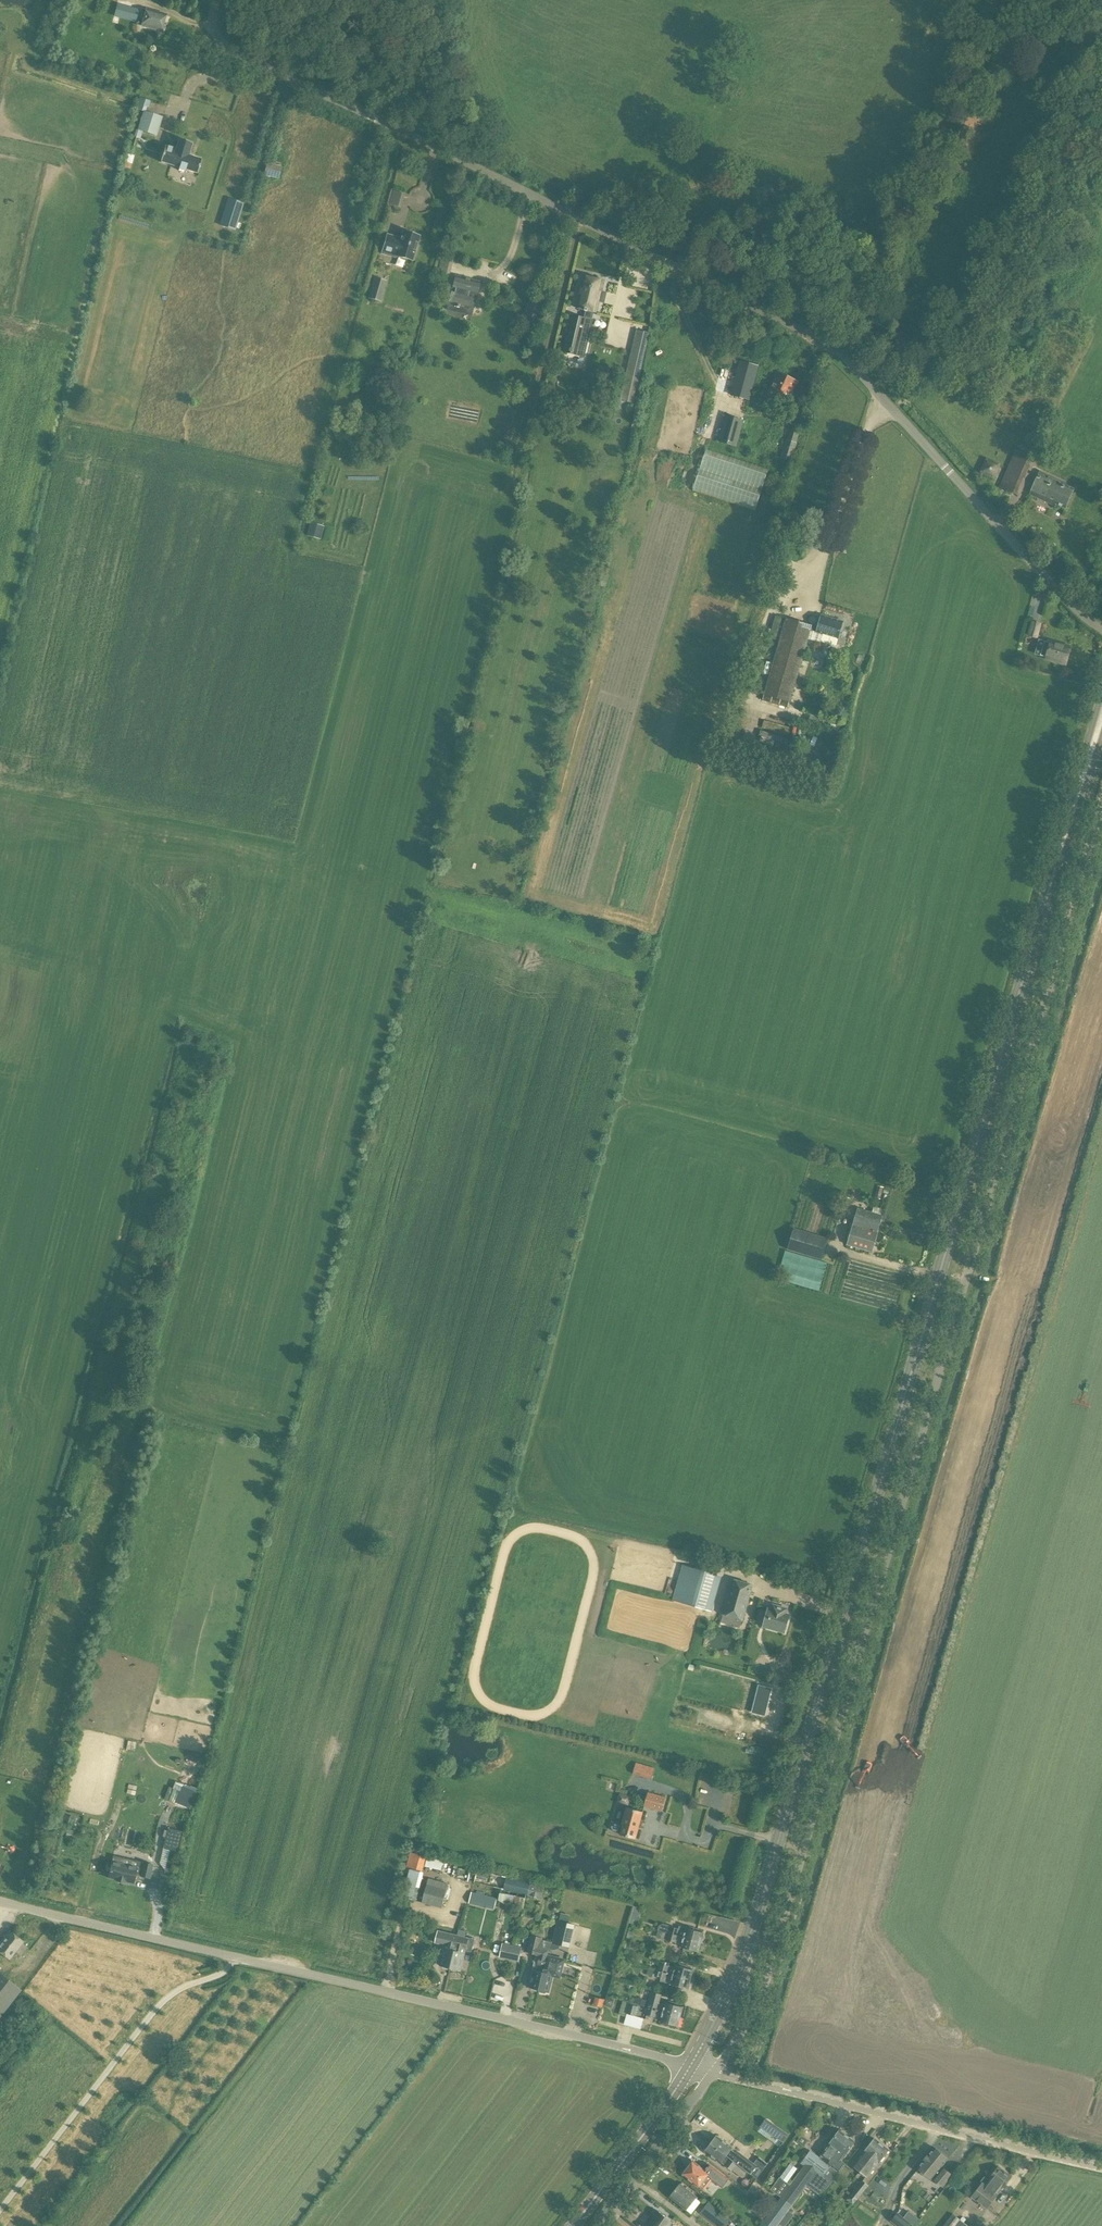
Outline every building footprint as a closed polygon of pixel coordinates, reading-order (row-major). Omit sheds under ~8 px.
[(122,6),(119,19),(142,25),(161,30),(165,16),(146,11),(147,10),(142,8),(141,11),(122,6)] [(145,112),(149,100),(146,99),(144,103),(138,102),(136,109),(145,112)] [(144,112),(138,131),(156,137),(162,118),(144,112)] [(176,150),(165,146),(160,162),(179,168),(178,171),(185,172),(185,170),(197,174),(201,160),(189,156),(192,144),(179,139),(176,150)] [(282,167),(267,163),(264,175),(278,179),(282,167)] [(243,204),(229,199),(224,214),(231,216),(227,228),(234,231),(243,204)] [(419,236),(403,231),(400,242),(387,238),(387,236),(388,236),(388,235),(387,234),(381,254),(396,258),(396,256),(412,261),(419,236)] [(479,283),(455,276),(448,304),(467,309),(471,295),(476,296),(479,283)] [(603,281),(585,276),(577,308),(596,313),(603,281)] [(380,302),(387,280),(375,277),(369,299),(380,302)] [(533,303),(528,324),(537,327),(543,306),(533,303)] [(588,326),(592,327),(593,320),(573,315),(564,353),(566,353),(566,350),(585,354),(590,333),(587,332),(588,326)] [(650,333),(637,330),(621,401),(633,404),(650,333)] [(736,379),(753,384),(758,366),(741,361),(736,379)] [(786,404),(797,382),(779,373),(768,396),(786,404)] [(377,407),(369,434),(377,436),(385,410),(377,407)] [(726,416),(719,441),(736,446),(743,421),(726,416)] [(791,428),(788,437),(797,440),(800,431),(791,428)] [(791,461),(797,443),(787,440),(781,458),(791,461)] [(1019,496),(1035,458),(1017,450),(1000,488),(1019,496)] [(979,475),(992,481),(999,467),(985,461),(979,475)] [(1066,508),(1074,489),(1064,485),(1065,483),(1040,471),(1031,494),(1055,506),(1056,504),(1066,508)] [(324,526),(310,522),(306,536),(320,539),(324,526)] [(818,628),(776,616),(769,638),(780,641),(765,694),(790,701),(810,630),(823,634),(821,641),(836,645),(838,638),(843,622),(822,616),(818,628)] [(1037,637),(1041,624),(1032,622),(1029,635),(1037,637)] [(1039,640),(1035,654),(1041,656),(1047,657),(1046,659),(1056,662),(1056,661),(1066,664),(1070,648),(1051,643),(1051,644),(1045,642),(1039,640)] [(781,742),(779,748),(787,751),(789,745),(781,742)] [(884,1187),(878,1186),(874,1198),(880,1200),(884,1187)] [(872,1252),(877,1232),(882,1215),(858,1209),(848,1245),(872,1252)] [(821,1259),(828,1239),(794,1229),(788,1250),(821,1259)] [(722,1576),(683,1565),(673,1600),(712,1611),(722,1576)] [(743,1620),(753,1585),(733,1579),(723,1615),(743,1620)] [(782,1613),(784,1608),(776,1606),(775,1611),(768,1609),(763,1626),(784,1632),(789,1615),(782,1613)] [(636,1762),(633,1774),(652,1780),(655,1768),(636,1762)] [(666,1797),(648,1792),(644,1806),(645,1806),(662,1811),(666,1797)] [(623,1826),(621,1826),(619,1832),(621,1832),(621,1834),(636,1838),(643,1811),(627,1807),(623,1824),(624,1824),(623,1826)] [(168,1828),(163,1849),(169,1850),(164,1871),(171,1873),(176,1852),(177,1852),(182,1831),(168,1828)] [(65,1838),(71,1839),(73,1830),(68,1829),(65,1838)] [(417,1900),(424,1872),(422,1871),(426,1856),(410,1852),(405,1871),(409,1872),(403,1897),(417,1900)] [(441,1870),(444,1859),(428,1856),(425,1866),(441,1870)] [(142,1869),(112,1861),(108,1878),(117,1880),(116,1881),(124,1882),(125,1881),(133,1883),(135,1873),(141,1875),(140,1876),(149,1878),(152,1865),(143,1863),(142,1869)] [(528,1894),(532,1882),(477,1870),(474,1882),(502,1888),(500,1900),(507,1905),(525,1909),(528,1894)] [(442,1907),(448,1884),(429,1879),(423,1902),(442,1907)] [(542,1898),(543,1893),(545,1885),(532,1882),(528,1894),(542,1898)] [(495,1908),(497,1899),(472,1893),(470,1902),(495,1908)] [(631,1915),(629,1923),(637,1925),(639,1917),(631,1915)] [(554,1943),(568,1946),(573,1925),(559,1921),(554,1943)] [(679,1929),(671,1926),(664,1924),(664,1926),(661,1925),(659,1930),(669,1933),(668,1934),(701,1942),(703,1932),(698,1931),(698,1929),(690,1927),(689,1928),(686,1927),(686,1929),(679,1927),(679,1929)] [(534,1928),(532,1935),(539,1937),(541,1929),(534,1928)] [(451,1967),(450,1968),(452,1969),(452,1971),(457,1972),(459,1970),(464,1950),(471,1951),(474,1940),(465,1938),(466,1937),(467,1931),(459,1929),(457,1935),(458,1935),(451,1967)] [(23,1942),(9,1931),(0,1943),(0,1951),(10,1959),(23,1942)] [(457,1935),(440,1931),(437,1942),(443,1943),(438,1963),(439,1964),(440,1963),(442,1963),(442,1964),(443,1965),(444,1967),(447,1968),(449,1966),(451,1967),(458,1935),(457,1935)] [(665,1940),(667,1933),(658,1931),(656,1937),(665,1940)] [(698,1952),(701,1942),(668,1934),(667,1940),(682,1944),(681,1947),(684,1948),(684,1949),(692,1952),(693,1950),(698,1952)] [(542,1938),(532,1935),(528,1953),(536,1955),(533,1968),(534,1971),(530,1988),(538,1990),(547,1957),(549,1950),(543,1949),(539,1948),(542,1938)] [(522,1947),(503,1943),(499,1958),(519,1962),(522,1947)] [(547,1957),(538,1990),(548,1992),(551,1976),(560,1978),(564,1961),(547,1957)] [(675,1969),(669,1967),(669,1965),(661,1963),(658,1970),(690,1978),(693,1969),(677,1965),(675,1969)] [(648,1976),(656,1978),(658,1970),(651,1968),(648,1976)] [(690,1978),(658,1970),(657,1977),(665,1979),(665,1978),(672,1980),(671,1984),(674,1985),(673,1987),(682,1989),(682,1987),(687,1989),(690,1978)] [(0,1974),(0,2016),(21,1990),(0,1974)] [(612,2006),(614,1999),(606,1997),(604,2004),(612,2006)] [(602,2007),(604,2000),(596,1998),(594,2004),(602,2007)] [(635,1998),(634,2003),(647,2007),(648,2001),(635,1998)] [(659,2003),(649,2000),(647,2008),(680,2017),(682,2007),(666,2002),(665,2005),(659,2004),(659,2003)] [(641,2028),(644,2018),(638,2016),(640,2006),(623,2001),(619,2014),(627,2015),(624,2024),(641,2028)] [(680,2017),(647,2008),(646,2014),(655,2017),(661,2018),(660,2022),(663,2022),(663,2024),(671,2026),(672,2025),(677,2026),(680,2017)] [(783,2142),(787,2136),(765,2121),(761,2127),(783,2142)] [(828,2162),(847,2135),(845,2134),(845,2132),(843,2131),(841,2131),(840,2130),(830,2143),(822,2153),(822,2154),(821,2156),(812,2150),(803,2162),(805,2164),(781,2197),(792,2205),(807,2184),(816,2172),(821,2175),(824,2170),(830,2163),(828,2162)] [(847,2135),(828,2162),(830,2163),(824,2170),(821,2175),(816,2172),(807,2184),(822,2196),(833,2181),(837,2176),(845,2164),(841,2161),(855,2141),(853,2140),(853,2138),(851,2137),(849,2137),(847,2135)] [(727,2156),(747,2172),(747,2171),(758,2179),(769,2164),(759,2157),(754,2164),(744,2156),(743,2157),(732,2149),(732,2148),(717,2137),(716,2138),(714,2138),(712,2141),(712,2143),(711,2144),(727,2156)] [(864,2152),(853,2166),(860,2171),(871,2157),(872,2157),(882,2144),(875,2139),(864,2152)] [(743,2178),(747,2172),(727,2156),(711,2144),(710,2145),(708,2145),(706,2148),(706,2150),(705,2151),(720,2162),(721,2161),(743,2178)] [(867,2177),(884,2156),(889,2150),(882,2144),(872,2157),(871,2157),(860,2171),(867,2177)] [(924,2160),(917,2169),(931,2180),(932,2178),(942,2187),(952,2175),(942,2167),(941,2167),(947,2159),(934,2148),(927,2156),(923,2160),(924,2160)] [(701,2169),(693,2162),(689,2168),(686,2168),(684,2171),(685,2173),(684,2175),(699,2187),(700,2186),(705,2190),(712,2180),(721,2186),(723,2184),(724,2186),(728,2181),(707,2165),(704,2169),(702,2168),(701,2169)] [(1010,2177),(998,2167),(988,2181),(992,2183),(988,2188),(982,2184),(972,2197),(986,2208),(996,2194),(999,2189),(1000,2190),(1010,2177)] [(862,2181),(851,2194),(857,2199),(868,2185),(862,2181)] [(696,2198),(697,2197),(680,2183),(670,2196),(691,2214),(701,2202),(696,2198)] [(792,2205),(781,2197),(760,2225),(776,2225),(792,2205)] [(730,2219),(710,2203),(701,2213),(718,2225),(724,2225),(730,2219)] [(671,2224),(673,2222),(659,2211),(652,2219),(662,2225),(674,2225),(671,2224)] [(900,2225),(912,2225),(913,2225),(900,2214),(894,2221),(900,2225)] [(961,2220),(953,2214),(943,2225),(968,2225),(961,2220)]
